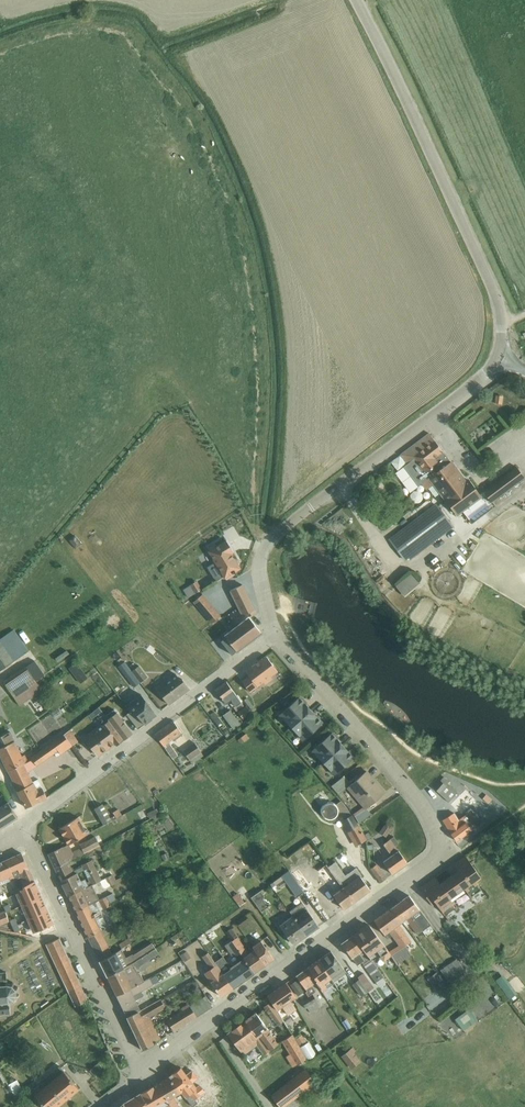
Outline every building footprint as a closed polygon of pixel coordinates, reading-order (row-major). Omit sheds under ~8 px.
[(492,402),(493,394),(486,393),(484,401),(492,402)] [(495,394),(494,402),(502,403),(502,395),(495,394)] [(429,433),(400,455),(426,490),(433,485),(456,515),(480,497),(468,480),(465,482),(429,433)] [(516,466),(482,491),(491,502),(524,477),(516,466)] [(405,560),(451,525),(436,506),(390,540),(405,560)] [(216,561),(224,575),(225,576),(241,567),(227,544),(211,553),(216,561)] [(224,575),(216,561),(207,567),(215,580),(224,575)] [(399,567),(395,571),(397,574),(386,584),(394,593),(409,579),(399,567)] [(197,580),(183,589),(188,597),(196,592),(197,594),(202,590),(202,589),(203,589),(197,580)] [(242,584),(230,590),(242,615),(250,611),(252,615),(257,613),(242,584)] [(415,589),(406,596),(411,603),(420,595),(415,589)] [(204,593),(195,600),(212,622),(221,615),(204,593)] [(249,616),(237,626),(249,641),(259,633),(260,630),(249,616)] [(249,641),(237,626),(225,635),(226,636),(221,640),(232,654),(249,641)] [(0,638),(0,670),(29,650),(14,629),(0,638)] [(42,655),(26,666),(36,681),(42,677),(41,676),(52,669),(42,655)] [(278,671),(266,655),(245,670),(253,680),(245,686),(250,692),(264,681),(265,683),(272,678),(270,676),(278,671)] [(76,661),(69,667),(81,683),(88,677),(76,661)] [(141,682),(130,667),(125,661),(118,666),(134,687),(141,682)] [(135,663),(130,667),(141,682),(148,676),(139,664),(137,666),(135,663)] [(36,681),(26,666),(4,681),(21,705),(43,690),(36,681)] [(177,672),(156,687),(169,704),(190,688),(177,672)] [(226,681),(215,689),(226,703),(231,699),(232,700),(230,703),(233,707),(234,707),(237,710),(244,705),(226,681)] [(133,708),(145,724),(152,718),(151,717),(156,713),(141,693),(125,705),(130,711),(133,708)] [(291,726),(311,709),(306,703),(305,703),(302,700),(303,700),(299,696),(279,714),(283,718),(291,726)] [(247,705),(238,711),(243,718),(252,712),(247,705)] [(99,706),(89,714),(92,717),(102,710),(99,706)] [(109,719),(123,739),(124,740),(133,733),(114,708),(105,715),(109,719)] [(133,708),(130,711),(128,713),(139,728),(145,724),(133,708)] [(230,709),(223,714),(234,729),(240,723),(230,709)] [(311,709),(291,726),(298,735),(298,736),(303,740),(323,722),(320,718),(319,719),(316,716),(317,715),(311,709)] [(214,711),(210,714),(219,726),(224,723),(214,711)] [(123,739),(109,719),(84,737),(98,755),(115,742),(116,744),(117,744),(123,739),(123,740),(123,739)] [(173,720),(155,733),(173,757),(178,754),(171,744),(175,741),(174,740),(183,733),(173,720)] [(70,729),(64,733),(72,745),(78,740),(70,729)] [(235,730),(227,737),(232,743),(240,736),(235,730)] [(15,740),(10,731),(0,736),(0,747),(15,740)] [(323,762),(343,744),(338,738),(337,739),(335,736),(335,735),(332,732),(311,750),(323,762)] [(29,761),(8,770),(24,802),(26,807),(36,802),(47,797),(38,778),(33,780),(28,770),(58,750),(61,753),(72,745),(64,733),(31,756),(33,758),(29,761)] [(246,733),(238,740),(240,743),(243,740),(244,742),(250,738),(246,733)] [(0,747),(0,754),(8,770),(29,761),(25,754),(22,755),(15,740),(0,747)] [(162,756),(167,753),(160,740),(155,743),(162,756)] [(195,742),(183,750),(192,763),(196,760),(203,755),(195,742)] [(343,744),(323,762),(334,775),(354,757),(351,753),(348,750),(343,744)] [(344,775),(331,785),(339,794),(347,787),(363,806),(353,813),(359,822),(371,813),(367,808),(385,792),(366,770),(355,780),(353,778),(352,780),(353,781),(352,783),(344,775)] [(444,776),(433,787),(449,801),(458,792),(448,782),(449,781),(444,776)] [(341,799),(336,804),(344,819),(343,820),(349,829),(347,830),(355,845),(365,839),(352,814),(343,801),(341,799)] [(17,816),(8,800),(0,806),(0,826),(17,816)] [(110,817),(102,803),(95,807),(104,824),(112,820),(111,819),(110,817)] [(327,820),(330,820),(333,819),(335,817),(337,815),(338,812),(337,809),(336,806),(334,804),(332,803),(329,803),(327,803),(324,804),(322,806),(321,808),(320,811),(321,814),(322,817),(325,819),(327,820)] [(119,808),(113,811),(114,815),(116,817),(122,813),(119,808)] [(157,808),(148,812),(150,817),(159,812),(157,808)] [(454,812),(442,819),(450,832),(457,841),(481,822),(471,809),(459,819),(454,812)] [(86,829),(78,816),(59,828),(68,843),(69,843),(90,832),(88,828),(86,829)] [(386,822),(379,831),(385,836),(392,827),(386,822)] [(48,853),(55,866),(68,860),(104,842),(101,837),(97,839),(96,835),(80,844),(81,846),(72,851),(69,843),(68,843),(48,853)] [(395,844),(390,838),(383,843),(391,854),(383,861),(392,873),(408,862),(395,844)] [(52,917),(24,855),(0,866),(0,890),(19,881),(38,924),(52,917)] [(465,888),(468,892),(470,896),(481,889),(476,880),(481,876),(465,855),(453,864),(458,871),(440,883),(435,876),(420,887),(433,905),(436,902),(445,915),(456,907),(453,903),(450,898),(463,889),(465,888)] [(68,860),(55,866),(68,895),(92,883),(101,879),(92,859),(81,864),(82,866),(73,870),(68,860)] [(336,861),(328,866),(354,901),(370,889),(355,868),(346,875),(336,861)] [(354,901),(328,866),(326,863),(318,870),(324,877),(327,875),(338,890),(333,894),(342,905),(344,908),(354,901)] [(376,863),(370,868),(380,882),(387,877),(376,863)] [(289,870),(270,883),(275,889),(277,888),(276,887),(277,885),(276,884),(284,878),(297,896),(304,891),(289,870)] [(113,873),(108,875),(112,884),(123,878),(122,877),(117,880),(113,873)] [(164,878),(158,881),(164,890),(169,887),(164,878)] [(92,883),(68,895),(76,910),(100,899),(92,883)] [(453,903),(468,892),(465,888),(463,889),(450,898),(453,903)] [(261,890),(251,897),(262,911),(269,906),(263,898),(264,894),(261,890)] [(222,895),(230,905),(236,901),(228,891),(222,895)] [(238,892),(233,896),(240,905),(245,901),(238,892)] [(76,910),(88,936),(101,929),(108,926),(100,909),(117,900),(113,893),(100,899),(76,910)] [(409,894),(401,900),(422,930),(431,924),(409,894)] [(401,900),(392,907),(406,925),(409,923),(417,934),(422,930),(401,900)] [(293,915),(307,935),(319,926),(302,901),(289,910),(293,915)] [(392,907),(383,913),(405,944),(407,943),(408,944),(410,942),(409,941),(411,940),(402,928),(406,925),(392,907)] [(405,944),(383,913),(374,919),(385,934),(385,933),(388,938),(392,935),(398,944),(401,947),(391,954),(397,963),(412,954),(405,944)] [(246,915),(237,922),(240,926),(250,920),(246,915)] [(307,935),(293,915),(280,924),(292,942),(296,942),(307,935)] [(362,928),(353,934),(369,956),(378,949),(382,955),(381,956),(383,960),(391,954),(388,950),(370,926),(363,930),(362,928)] [(266,964),(255,949),(250,952),(231,927),(226,931),(232,940),(244,957),(254,972),(266,964)] [(101,929),(88,936),(100,960),(112,953),(101,929)] [(369,956),(353,934),(342,942),(357,964),(361,961),(379,986),(386,980),(369,956)] [(68,991),(81,985),(60,937),(46,943),(68,991)] [(231,968),(223,972),(233,987),(241,981),(254,972),(244,957),(232,940),(225,945),(232,954),(234,952),(239,961),(231,967),(231,968)] [(255,949),(266,964),(273,958),(260,940),(253,946),(255,949)] [(100,960),(107,975),(156,948),(153,942),(126,957),(121,947),(112,953),(100,960)] [(398,944),(388,950),(391,954),(401,947),(398,944)] [(184,947),(178,952),(186,964),(193,961),(184,947)] [(107,975),(117,994),(143,980),(140,972),(139,973),(136,968),(159,952),(156,948),(107,975)] [(331,950),(319,959),(334,980),(346,972),(331,950)] [(223,972),(215,961),(210,955),(205,959),(213,970),(207,974),(221,995),(233,987),(223,972)] [(223,955),(215,961),(223,972),(231,968),(231,967),(223,955)] [(456,958),(447,964),(455,975),(464,968),(456,958)] [(317,960),(308,966),(317,981),(323,990),(325,989),(331,998),(341,992),(317,960)] [(455,975),(447,964),(441,969),(449,980),(455,975)] [(317,981),(308,966),(296,975),(307,990),(306,991),(308,994),(301,999),(306,1008),(307,1007),(310,1012),(320,1006),(313,992),(316,990),(312,984),(317,981)] [(11,1013),(9,1001),(14,999),(17,994),(16,988),(12,984),(6,983),(6,971),(0,972),(0,1013),(11,1013)] [(437,971),(428,977),(436,990),(446,983),(437,971)] [(360,979),(369,991),(374,987),(364,972),(358,977),(360,979)] [(504,974),(495,980),(510,999),(518,992),(504,974)] [(117,994),(127,1015),(140,1008),(135,998),(143,995),(141,990),(153,984),(150,977),(143,980),(117,994)] [(369,991),(360,979),(353,984),(361,996),(369,991)] [(296,980),(290,983),(298,995),(304,991),(296,980)] [(286,982),(267,995),(277,1009),(282,1005),(288,1014),(296,1008),(291,1000),(296,996),(286,982)] [(81,985),(68,991),(75,1005),(87,1000),(81,985)] [(127,1015),(143,1047),(158,1039),(147,1017),(167,1007),(161,997),(140,1008),(127,1015)] [(167,1019),(174,1030),(197,1016),(189,1002),(181,1007),(183,1009),(167,1019)] [(256,1012),(246,1020),(270,1050),(278,1043),(275,1037),(272,1039),(267,1032),(269,1030),(256,1012)] [(447,1025),(455,1019),(450,1013),(442,1019),(447,1025)] [(291,1016),(284,1021),(288,1026),(291,1024),(293,1019),(291,1016)] [(288,1026),(284,1021),(283,1019),(277,1022),(283,1031),(281,1032),(284,1038),(293,1034),(288,1026)] [(270,1050),(246,1020),(228,1033),(244,1054),(257,1045),(264,1055),(270,1050)] [(435,1026),(438,1033),(446,1029),(443,1022),(435,1026)] [(302,1033),(295,1038),(307,1058),(308,1059),(317,1053),(309,1041),(307,1042),(302,1033)] [(293,1034),(284,1038),(282,1040),(297,1064),(307,1058),(295,1038),(293,1034)] [(346,1052),(341,1056),(348,1064),(353,1060),(346,1052)] [(98,1062),(90,1069),(94,1074),(103,1066),(98,1062)] [(46,1106),(55,1106),(70,1094),(71,1095),(79,1088),(60,1065),(40,1082),(44,1087),(35,1094),(46,1106)] [(181,1067),(170,1076),(182,1091),(184,1094),(189,1090),(188,1088),(194,1083),(192,1081),(194,1080),(188,1072),(186,1074),(181,1067)] [(271,1094),(281,1106),(283,1106),(306,1090),(312,1097),(322,1089),(305,1068),(271,1094)] [(158,1082),(171,1106),(180,1106),(174,1096),(182,1091),(170,1076),(158,1082)] [(17,1079),(8,1084),(14,1094),(23,1089),(17,1079)] [(141,1092),(149,1106),(160,1106),(163,1105),(165,1106),(171,1106),(158,1082),(141,1092)] [(141,1092),(123,1102),(123,1103),(126,1106),(149,1106),(141,1092)]
